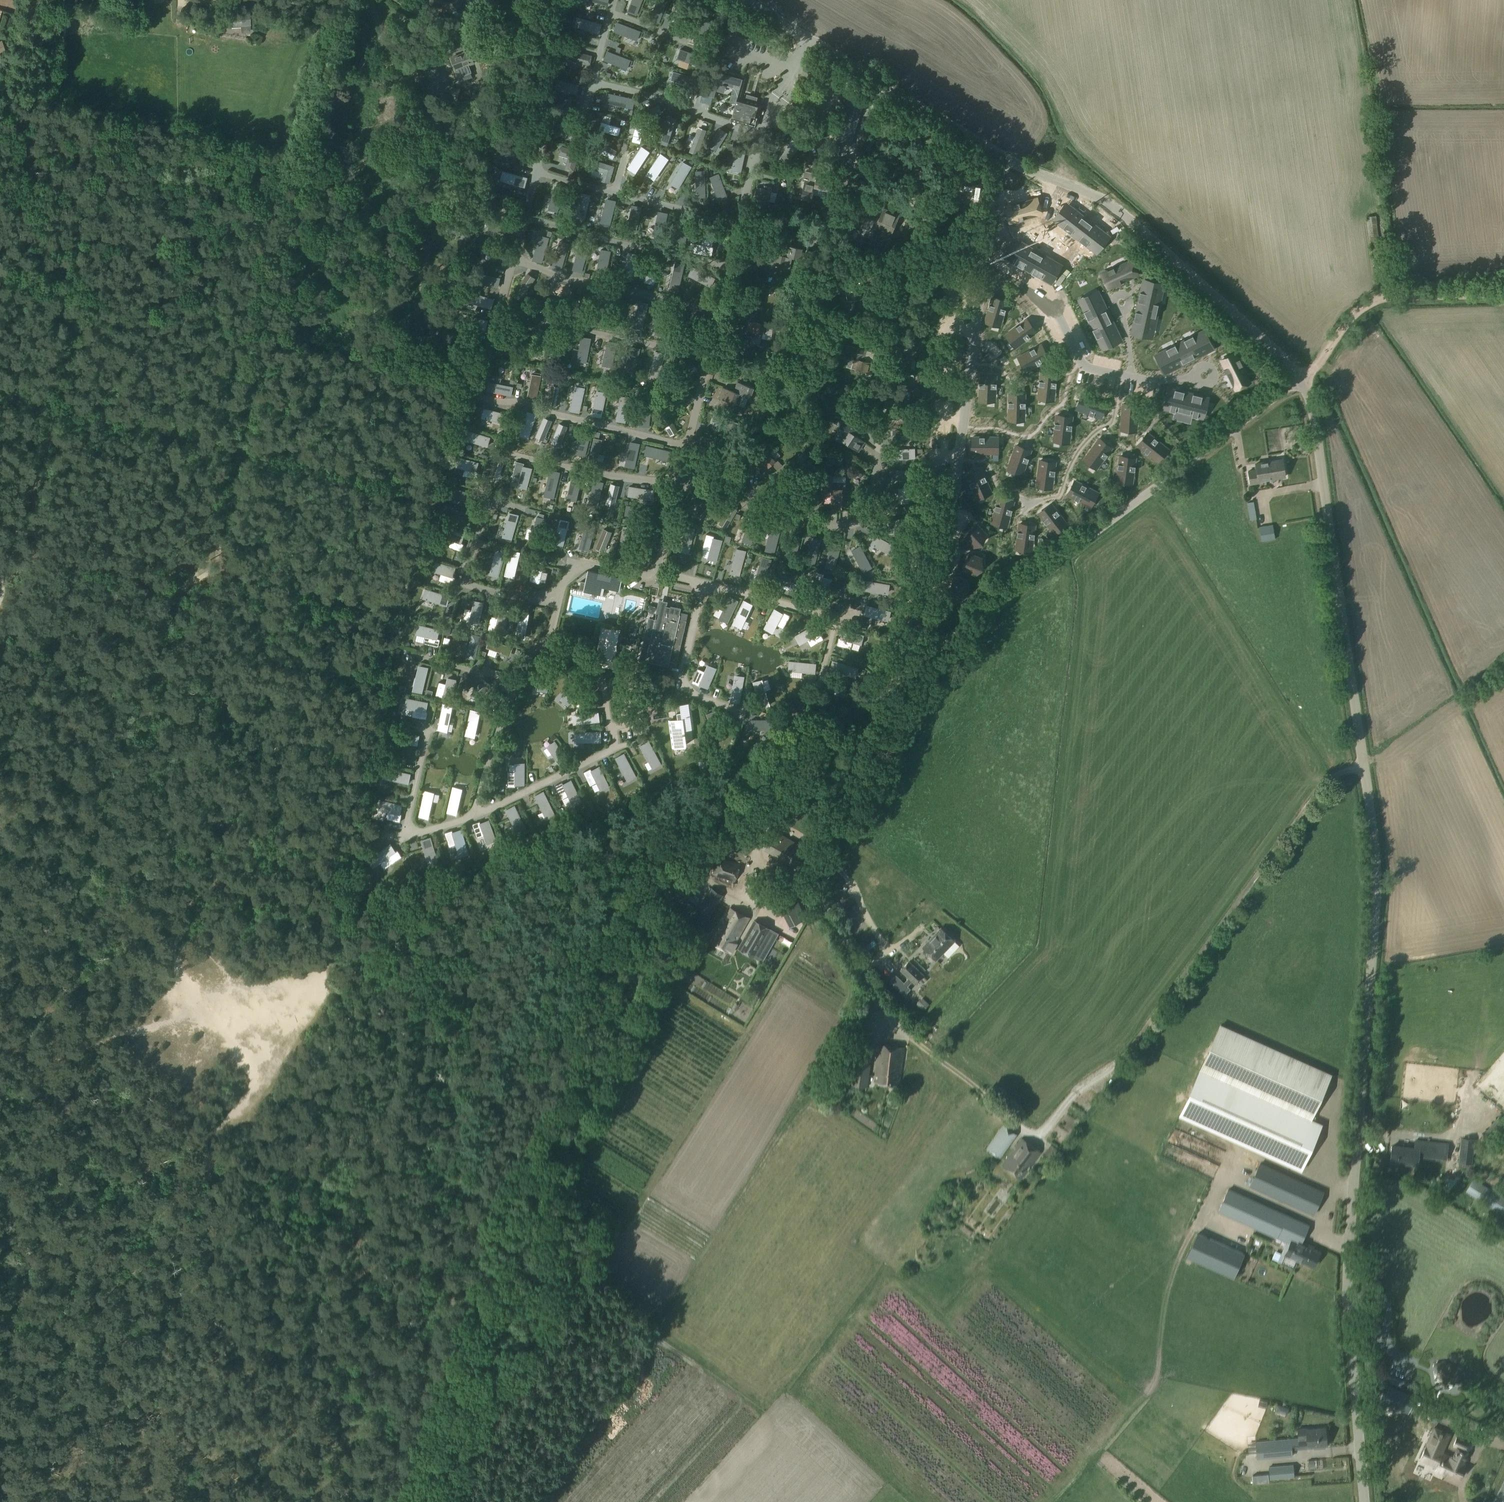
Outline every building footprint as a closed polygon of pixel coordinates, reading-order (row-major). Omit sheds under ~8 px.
[(429,3),(457,11),(460,0),(430,0),(429,3)] [(628,12),(637,15),(639,9),(641,3),(642,0),(633,0),(633,1),(631,6),(628,12)] [(650,21),(658,24),(661,17),(663,11),(666,5),(667,1),(666,0),(657,0),(656,4),(657,4),(655,9),(652,15),(650,21)] [(674,24),(672,30),(680,33),(683,26),(685,20),(687,14),(689,10),(680,6),(677,13),(678,13),(677,18),(674,24)] [(249,10),(219,12),(220,28),(250,26),(249,10)] [(697,33),(695,39),(696,39),(703,42),(705,36),(708,30),(710,23),(712,19),(707,17),(702,15),(699,22),(701,23),(699,27),(697,33)] [(601,26),(601,24),(595,22),(589,20),(583,18),(577,17),(575,26),(581,28),(587,29),(593,31),(598,33),(599,33),(601,26)] [(614,31),(620,34),(625,36),(626,36),(631,38),(637,40),(639,34),(638,34),(639,31),(632,28),(625,25),(618,22),(614,31)] [(722,50),(724,42),(716,40),(714,40),(712,47),(717,49),(715,56),(720,57),(721,54),(720,54),(721,50),(722,50)] [(468,48),(448,56),(458,81),(471,76),(467,66),(473,64),(471,60),(476,58),(472,48),(468,50),(468,48)] [(569,49),(567,59),(573,61),(579,63),(579,64),(583,65),(583,63),(589,65),(591,55),(584,53),(580,52),(577,51),(569,49)] [(681,49),(678,58),(683,60),(688,62),(695,64),(701,66),(704,57),(698,55),(692,53),(686,51),(681,49)] [(604,59),(604,60),(610,62),(616,64),(621,66),(627,68),(629,62),(628,62),(629,59),(625,57),(619,55),(613,53),(608,51),(604,59)] [(702,87),(700,93),(702,94),(707,95),(712,97),(714,97),(715,91),(716,89),(724,91),(725,86),(733,88),(731,95),(730,100),(729,101),(729,102),(732,103),(733,103),(734,103),(736,104),(734,109),(733,114),(731,120),(737,121),(743,123),(749,125),(755,127),(757,121),(759,115),(760,109),(762,103),(755,101),(756,98),(756,97),(753,96),(752,96),(747,95),(746,98),(738,96),(740,90),(742,83),(744,77),(736,75),(729,73),(721,70),(720,70),(717,69),(714,68),(706,66),(704,74),(706,74),(704,81),(702,87)] [(672,76),(671,81),(677,83),(683,84),(689,86),(695,88),(696,82),(698,77),(692,76),(685,74),(679,72),(674,71),(672,76)] [(555,83),(554,89),(560,90),(566,92),(566,94),(569,95),(570,94),(570,93),(576,95),(577,90),(579,84),(571,82),(564,80),(557,78),(555,83)] [(439,83),(436,96),(453,100),(457,87),(439,83)] [(609,93),(606,103),(607,103),(613,104),(633,109),(635,99),(631,98),(609,93)] [(693,105),(702,108),(707,97),(697,93),(693,105)] [(799,95),(792,103),(799,109),(805,103),(802,101),(803,99),(799,95)] [(561,100),(560,104),(561,105),(564,105),(566,106),(572,108),(573,103),(571,102),(572,100),(568,99),(567,98),(565,101),(561,100)] [(711,103),(715,109),(721,105),(717,99),(711,103)] [(659,102),(638,108),(640,117),(662,111),(661,110),(659,102)] [(661,131),(657,143),(667,146),(669,139),(675,120),(674,119),(666,117),(665,119),(665,120),(663,125),(661,131)] [(566,119),(562,128),(568,131),(586,139),(590,130),(587,128),(566,119)] [(864,135),(866,129),(868,123),(862,121),(860,128),(858,133),(857,139),(862,140),(864,135)] [(600,129),(599,131),(606,132),(612,134),(619,136),(621,127),(614,126),(609,124),(601,122),(600,126),(601,126),(600,129)] [(636,126),(633,135),(643,137),(646,138),(653,140),(655,131),(649,130),(642,128),(636,126)] [(692,126),(687,138),(693,140),(688,152),(696,155),(705,130),(698,127),(697,128),(692,126)] [(598,141),(597,143),(604,144),(610,146),(617,148),(619,141),(612,139),(606,137),(599,135),(599,138),(598,141)] [(714,153),(712,159),(720,161),(722,154),(724,147),(727,139),(719,136),(718,139),(714,153)] [(845,150),(847,140),(842,139),(837,138),(834,147),(840,149),(845,150)] [(793,156),(797,150),(797,149),(800,145),(793,139),(788,146),(784,152),(780,158),(783,160),(781,163),(786,166),(789,161),(793,156)] [(845,168),(854,170),(862,143),(852,141),(845,168)] [(504,144),(503,153),(530,155),(531,146),(504,144)] [(644,144),(641,153),(643,154),(643,155),(645,156),(644,159),(652,162),(653,159),(658,160),(658,158),(661,159),(664,151),(644,144)] [(733,163),(732,170),(741,172),(743,165),(744,157),(745,152),(746,147),(737,145),(735,153),(735,155),(734,160),(733,163)] [(495,158),(503,155),(498,146),(491,150),(495,158)] [(560,148),(559,152),(560,152),(559,155),(569,158),(566,167),(574,169),(576,163),(577,157),(579,151),(573,149),(568,148),(562,146),(561,149),(560,148)] [(527,160),(520,157),(516,167),(523,169),(527,160)] [(593,166),(592,169),(594,169),(603,172),(602,178),(601,180),(601,181),(609,183),(610,177),(612,172),(614,166),(607,164),(601,162),(595,160),(594,164),(593,164),(592,166),(593,166)] [(662,178),(660,184),(661,185),(662,185),(662,186),(665,187),(665,186),(668,187),(668,185),(671,176),(678,178),(679,175),(681,169),(673,167),(666,164),(664,171),(662,178)] [(815,186),(818,171),(802,168),(798,193),(800,193),(799,198),(811,200),(814,186),(815,186)] [(818,169),(818,171),(815,186),(829,189),(833,172),(818,169)] [(504,171),(501,181),(507,183),(513,184),(519,186),(526,188),(527,182),(528,177),(522,175),(516,174),(509,172),(504,171)] [(705,171),(696,171),(696,177),(696,184),(696,191),(696,197),(705,197),(705,191),(705,184),(705,178),(705,171)] [(636,179),(635,181),(646,184),(650,185),(653,186),(655,178),(649,177),(643,175),(637,173),(637,175),(637,176),(636,176),(635,179),(636,179)] [(719,174),(710,177),(712,182),(712,183),(714,188),(716,193),(717,192),(719,196),(717,196),(719,201),(727,198),(727,197),(725,191),(723,185),(721,180),(719,174)] [(769,182),(780,184),(782,178),(771,175),(769,182)] [(862,189),(864,181),(859,180),(854,179),(854,178),(852,184),(851,186),(857,188),(862,189)] [(551,190),(552,182),(535,181),(535,189),(551,190)] [(550,203),(548,209),(554,211),(558,212),(559,206),(561,200),(563,194),(564,188),(561,187),(556,186),(554,192),(552,199),(551,203),(550,203)] [(756,193),(754,201),(761,203),(768,205),(769,201),(770,199),(771,193),(772,188),(765,186),(763,191),(757,189),(756,193)] [(499,192),(496,203),(501,204),(508,206),(514,208),(520,209),(522,204),(523,199),(517,197),(510,195),(504,194),(499,192)] [(576,210),(575,217),(584,220),(587,211),(589,203),(591,195),(582,193),(580,199),(579,205),(577,211),(576,210)] [(602,217),(600,222),(610,225),(612,217),(614,209),(616,201),(607,199),(606,205),(604,212),(603,217),(602,217)] [(935,210),(936,201),(931,201),(925,200),(924,209),(930,209),(935,210)] [(628,223),(626,229),(636,232),(638,226),(639,219),(640,213),(641,207),(633,205),(632,210),(632,211),(630,217),(629,223),(628,223)] [(900,215),(894,213),(884,208),(880,219),(877,226),(892,232),(900,215)] [(1067,213),(1059,223),(1063,227),(1063,228),(1064,227),(1070,232),(1070,233),(1071,233),(1075,236),(1087,220),(1071,208),(1067,213)] [(654,229),(653,235),(662,238),(663,232),(665,226),(666,219),(668,213),(659,211),(658,217),(656,223),(655,229),(654,229)] [(873,237),(877,226),(880,219),(863,212),(856,229),(873,237)] [(676,236),(675,242),(679,243),(685,244),(686,238),(688,231),(689,225),(690,219),(684,218),(682,217),(680,223),(679,229),(678,236),(676,236)] [(1376,217),(1367,218),(1373,267),(1382,265),(1376,217)] [(492,219),(489,229),(494,231),(501,232),(507,234),(513,235),(515,230),(516,225),(510,223),(503,222),(497,220),(492,219)] [(638,242),(646,244),(652,223),(643,220),(638,242)] [(1087,220),(1075,236),(1079,239),(1078,240),(1079,240),(1080,239),(1086,244),(1086,245),(1086,246),(1087,245),(1091,248),(1099,238),(1103,232),(1087,220)] [(535,254),(534,260),(542,262),(544,255),(546,249),(547,243),(549,237),(540,235),(538,242),(539,242),(537,247),(535,254)] [(690,243),(688,251),(696,253),(704,254),(711,256),(713,247),(711,247),(712,240),(705,239),(699,237),(692,236),(690,243)] [(555,259),(553,265),(562,268),(564,260),(566,255),(568,249),(569,243),(560,240),(558,247),(559,247),(557,253),(555,259)] [(485,243),(482,252),(488,253),(494,255),(499,257),(503,259),(505,259),(507,254),(509,249),(503,247),(497,245),(491,243),(485,241),(485,243)] [(1016,248),(1010,260),(1014,262),(1014,263),(1014,264),(1015,263),(1022,267),(1022,268),(1023,267),(1027,270),(1037,252),(1020,242),(1016,248)] [(575,263),(573,269),(582,272),(584,265),(585,259),(587,253),(589,247),(580,244),(578,251),(579,252),(577,257),(575,263)] [(784,244),(782,254),(788,256),(800,258),(802,248),(784,244)] [(598,268),(597,275),(606,276),(607,269),(608,263),(610,257),(611,251),(607,250),(601,249),(600,256),(601,256),(600,262),(598,268)] [(786,266),(788,256),(782,254),(770,251),(768,262),(786,266)] [(1037,252),(1027,270),(1032,272),(1031,273),(1032,273),(1032,272),(1040,276),(1039,277),(1040,278),(1040,277),(1045,279),(1051,268),(1055,262),(1037,252)] [(643,253),(641,260),(649,262),(650,257),(651,254),(643,253)] [(624,275),(623,282),(631,283),(632,276),(634,269),(636,261),(628,259),(627,260),(624,275)] [(1108,271),(1102,274),(1108,288),(1116,284),(1117,285),(1118,285),(1117,284),(1120,283),(1121,284),(1122,283),(1121,282),(1130,278),(1123,264),(1115,268),(1114,267),(1113,267),(1114,268),(1108,271),(1108,270),(1107,270),(1108,271)] [(673,285),(671,293),(675,294),(680,295),(685,274),(685,270),(686,268),(678,266),(677,266),(673,285)] [(693,266),(688,275),(694,278),(701,282),(706,285),(710,287),(715,278),(711,276),(705,273),(699,269),(693,266)] [(646,277),(645,283),(648,284),(648,286),(647,287),(655,289),(657,283),(657,282),(658,276),(660,270),(652,268),(649,278),(646,277)] [(476,271),(473,281),(478,283),(485,284),(491,286),(497,288),(499,282),(500,277),(494,276),(487,274),(481,272),(476,271)] [(520,271),(517,279),(518,279),(524,281),(531,283),(528,293),(535,295),(537,289),(539,284),(541,278),(534,276),(527,273),(520,271)] [(918,287),(917,280),(915,274),(909,276),(906,276),(908,282),(909,289),(911,295),(914,294),(920,293),(918,287)] [(837,292),(849,290),(856,288),(854,278),(835,281),(837,292)] [(553,288),(552,289),(557,290),(558,291),(567,293),(569,294),(572,287),(566,285),(560,283),(554,282),(553,288)] [(543,286),(540,295),(547,297),(547,296),(550,289),(549,288),(543,286)] [(867,286),(856,288),(849,290),(851,300),(869,297),(867,286)] [(1139,302),(1138,306),(1157,311),(1162,291),(1155,290),(1142,287),(1141,292),(1140,292),(1141,293),(1139,301),(1138,301),(1139,302)] [(470,291),(468,302),(473,303),(479,305),(485,307),(492,308),(493,303),(494,298),(488,296),(482,295),(475,293),(470,291)] [(583,310),(580,316),(589,320),(592,314),(594,308),(597,302),(600,296),(591,292),(589,297),(588,297),(586,303),(583,310)] [(989,309),(987,316),(1001,321),(1003,314),(1004,314),(1004,313),(1005,309),(1006,310),(1006,309),(1005,309),(1007,301),(992,297),(990,305),(989,304),(989,305),(990,305),(989,309),(988,309),(989,309)] [(611,313),(608,320),(617,324),(620,317),(623,309),(626,302),(617,298),(614,306),(611,313)] [(1094,301),(1082,306),(1084,311),(1084,312),(1085,311),(1088,319),(1088,320),(1089,320),(1091,324),(1109,316),(1100,298),(1094,301)] [(521,299),(519,305),(527,308),(529,301),(521,299)] [(539,307),(539,309),(556,314),(558,314),(558,313),(560,305),(558,305),(541,300),(539,307)] [(634,320),(633,327),(642,330),(644,323),(645,316),(647,309),(649,303),(642,301),(639,301),(638,307),(635,316),(634,320)] [(1135,321),(1133,326),(1153,330),(1157,311),(1138,306),(1137,311),(1136,311),(1135,312),(1136,312),(1135,320),(1134,320),(1134,321),(1135,321)] [(737,318),(746,319),(755,320),(757,310),(738,307),(737,318)] [(674,322),(672,332),(680,333),(682,324),(683,319),(685,311),(676,310),(675,316),(674,322)] [(656,328),(655,334),(664,336),(666,329),(668,321),(669,313),(661,311),(660,317),(659,322),(657,328),(656,328)] [(464,314),(462,324),(467,326),(473,327),(480,329),(486,331),(487,325),(489,320),(482,319),(476,317),(470,315),(464,314)] [(318,315),(312,327),(322,332),(325,324),(338,330),(341,326),(318,315)] [(994,321),(989,334),(1000,339),(1010,317),(1005,315),(1001,324),(994,321)] [(1109,316),(1091,324),(1093,329),(1092,329),(1092,330),(1093,329),(1097,337),(1096,337),(1096,338),(1097,338),(1100,342),(1118,334),(1109,316)] [(694,338),(692,344),(702,347),(703,340),(705,333),(707,326),(708,320),(701,318),(699,318),(697,324),(695,333),(694,338)] [(767,322),(755,320),(746,319),(743,336),(743,337),(742,337),(742,338),(742,339),(742,340),(742,341),(743,341),(743,342),(744,343),(745,343),(746,344),(747,344),(748,343),(749,343),(750,343),(750,342),(751,342),(751,341),(751,340),(751,339),(751,338),(751,337),(751,336),(750,336),(751,331),(765,333),(767,322)] [(1016,327),(1011,332),(1020,344),(1026,339),(1026,340),(1027,340),(1026,339),(1029,337),(1030,338),(1030,337),(1029,336),(1036,332),(1027,320),(1020,324),(1019,324),(1020,325),(1017,327),(1016,326),(1016,327)] [(536,348),(535,354),(543,355),(544,356),(545,349),(547,343),(548,336),(549,330),(540,328),(539,335),(538,341),(537,345),(536,348)] [(494,340),(501,341),(503,331),(496,330),(494,340)] [(557,348),(556,354),(562,355),(563,350),(565,344),(566,344),(569,335),(560,332),(559,338),(558,342),(559,342),(557,348)] [(906,342),(907,337),(900,336),(894,335),(888,333),(887,339),(886,344),(892,345),(898,346),(901,347),(905,347),(906,342)] [(1184,341),(1180,343),(1189,361),(1206,352),(1203,346),(1197,334),(1193,336),(1192,335),(1192,336),(1192,337),(1185,340),(1184,340),(1184,341)] [(579,355),(578,361),(586,363),(588,357),(589,350),(590,344),(591,338),(583,336),(581,342),(580,350),(579,355)] [(457,338),(454,348),(470,352),(473,342),(457,338)] [(604,360),(603,366),(612,367),(613,362),(614,356),(616,350),(617,343),(609,341),(607,348),(606,355),(604,360)] [(1166,350),(1162,352),(1171,370),(1189,361),(1180,343),(1175,345),(1175,344),(1174,345),(1174,346),(1167,350),(1166,349),(1166,350)] [(736,349),(735,348),(730,346),(724,344),(722,349),(729,351),(735,353),(736,349)] [(863,360),(865,352),(865,350),(847,345),(845,356),(856,359),(863,360)] [(1030,351),(1023,355),(1031,368),(1037,364),(1038,365),(1038,364),(1041,362),(1041,363),(1042,363),(1041,362),(1048,358),(1041,345),(1034,349),(1034,348),(1033,348),(1034,349),(1030,351),(1030,350),(1029,350),(1030,351)] [(627,365),(626,371),(634,373),(635,373),(636,367),(637,361),(639,355),(640,349),(632,347),(630,353),(629,359),(629,360),(627,365)] [(651,370),(649,376),(655,377),(658,378),(660,372),(662,366),(663,360),(665,353),(662,352),(656,351),(654,357),(653,363),(652,366),(651,370)] [(522,360),(531,362),(532,354),(523,352),(522,360)] [(666,368),(664,374),(672,377),(675,369),(673,369),(675,362),(678,356),(670,353),(669,355),(667,362),(668,363),(666,368)] [(910,353),(901,353),(901,363),(911,363),(910,353)] [(1235,353),(1221,360),(1225,368),(1224,369),(1225,369),(1227,372),(1226,373),(1227,373),(1232,382),(1246,375),(1241,366),(1242,365),(1241,365),(1238,360),(1239,359),(1238,359),(1235,353)] [(856,359),(854,369),(872,373),(874,363),(863,360),(856,359)] [(679,371),(674,375),(679,383),(685,378),(689,375),(691,374),(697,369),(691,362),(685,366),(684,367),(679,371)] [(1038,385),(1039,386),(1039,393),(1054,394),(1054,387),(1056,387),(1055,387),(1055,383),(1056,383),(1056,382),(1055,382),(1056,374),(1041,373),(1040,381),(1039,381),(1040,381),(1039,385),(1038,385)] [(528,398),(536,400),(538,392),(539,385),(541,376),(532,374),(530,381),(531,381),(530,385),(529,391),(528,398)] [(979,387),(980,387),(980,394),(995,395),(995,388),(996,388),(996,387),(995,387),(996,383),(995,383),(996,375),(981,374),(980,382),(979,382),(979,383),(980,383),(980,387),(979,387)] [(737,381),(734,391),(740,394),(751,398),(755,388),(737,381)] [(508,398),(511,388),(487,382),(485,388),(487,389),(486,392),(508,398)] [(860,391),(861,385),(855,384),(849,382),(847,387),(853,389),(860,391)] [(548,398),(547,406),(555,408),(556,401),(558,394),(559,387),(552,386),(551,392),(550,398),(548,398)] [(571,405),(570,411),(579,413),(581,407),(582,400),(583,394),(585,388),(576,386),(575,388),(574,392),(573,396),(573,398),(571,405)] [(722,387),(719,397),(736,404),(740,394),(734,391),(722,387)] [(677,394),(670,396),(673,404),(679,402),(686,399),(692,397),(689,389),(683,391),(677,394)] [(1169,389),(1164,408),(1170,409),(1169,411),(1170,411),(1170,410),(1178,412),(1178,413),(1179,413),(1179,412),(1183,413),(1188,414),(1187,415),(1188,415),(1188,414),(1196,416),(1196,417),(1197,417),(1197,416),(1203,418),(1208,398),(1202,397),(1202,396),(1201,396),(1201,397),(1193,395),(1193,394),(1193,393),(1192,394),(1188,393),(1184,392),(1184,391),(1183,391),(1183,392),(1175,390),(1175,389),(1174,390),(1169,389)] [(593,410),(592,416),(601,418),(603,411),(604,405),(605,399),(606,392),(597,391),(596,397),(595,401),(595,403),(593,410)] [(1008,406),(1008,407),(1009,407),(1009,414),(1024,415),(1024,407),(1025,407),(1024,407),(1024,403),(1025,403),(1025,402),(1024,402),(1024,395),(1009,394),(1009,402),(1008,402),(1009,402),(1009,406),(1008,406)] [(616,420),(616,421),(625,423),(626,417),(628,410),(629,404),(630,398),(621,396),(620,399),(620,402),(619,407),(618,409),(617,415),(616,420)] [(1087,397),(1082,411),(1089,414),(1088,415),(1089,415),(1089,414),(1093,415),(1092,416),(1093,416),(1093,415),(1101,418),(1106,404),(1099,401),(1087,397)] [(641,420),(640,426),(649,427),(650,420),(651,413),(651,406),(652,401),(643,400),(643,404),(642,409),(642,415),(641,420)] [(910,415),(911,406),(905,405),(899,404),(893,403),(887,402),(886,411),(894,413),(898,413),(904,414),(910,415)] [(1122,417),(1121,424),(1136,425),(1137,418),(1138,418),(1137,417),(1138,413),(1138,414),(1138,413),(1137,413),(1138,405),(1123,404),(1122,417)] [(485,409),(482,418),(488,419),(494,421),(500,423),(503,423),(506,424),(508,415),(502,413),(497,412),(491,410),(485,409)] [(527,411),(519,435),(529,438),(537,414),(527,411)] [(666,414),(660,417),(664,426),(667,431),(670,435),(670,436),(678,431),(675,426),(673,424),(672,424),(669,419),(666,414)] [(736,433),(740,423),(734,421),(728,419),(722,417),(716,415),(713,423),(715,424),(715,425),(722,428),(730,430),(736,433)] [(1054,427),(1054,428),(1055,428),(1054,435),(1069,437),(1070,430),(1071,430),(1071,429),(1070,429),(1071,425),(1072,425),(1071,425),(1072,417),(1057,415),(1056,423),(1055,423),(1055,424),(1055,428),(1054,427)] [(844,416),(838,425),(848,432),(854,436),(854,435),(860,427),(844,416)] [(544,417),(536,437),(544,441),(552,421),(544,417)] [(559,423),(552,443),(560,446),(568,427),(559,423)] [(577,447),(576,454),(585,457),(587,450),(588,444),(590,438),(591,431),(583,429),(583,430),(581,435),(580,442),(578,448),(577,447)] [(466,430),(463,439),(469,441),(475,443),(481,445),(487,447),(490,438),(484,436),(478,434),(472,432),(466,430)] [(848,432),(843,441),(858,451),(864,442),(854,435),(854,436),(848,432)] [(916,441),(916,432),(910,432),(904,432),(898,432),(892,432),(892,441),(900,441),(904,441),(910,441),(916,441)] [(1147,433),(1138,445),(1148,453),(1153,457),(1163,446),(1157,441),(1158,440),(1157,440),(1157,441),(1154,438),(1154,437),(1153,438),(1147,433)] [(720,451),(723,443),(716,441),(710,438),(703,436),(700,444),(713,449),(720,451)] [(971,438),(971,453),(984,453),(991,453),(992,438),(984,438),(984,437),(980,437),(979,437),(979,438),(971,438)] [(591,452),(589,459),(597,461),(599,454),(600,447),(602,441),(602,440),(594,438),(592,445),(591,452)] [(1092,449),(1087,455),(1099,464),(1104,458),(1111,448),(1099,439),(1095,445),(1094,445),(1093,445),(1094,445),(1092,449),(1091,448),(1091,449),(1092,449)] [(626,460),(625,466),(634,468),(636,462),(637,456),(638,450),(640,444),(631,443),(630,448),(629,454),(627,460),(626,460)] [(610,444),(606,466),(615,468),(619,446),(610,444)] [(1012,457),(1009,464),(1024,469),(1026,462),(1027,463),(1027,462),(1026,462),(1028,458),(1029,459),(1029,458),(1028,458),(1030,450),(1016,445),(1012,457)] [(647,446),(645,454),(647,455),(651,456),(657,457),(662,459),(662,460),(667,461),(670,451),(662,449),(655,447),(647,446)] [(460,447),(458,454),(475,458),(476,451),(460,447)] [(759,460),(752,452),(748,448),(739,457),(743,461),(739,465),(746,473),(755,465),(755,464),(760,460),(759,460)] [(760,460),(755,464),(755,465),(762,472),(775,459),(768,451),(759,460),(760,460)] [(914,460),(914,451),(907,451),(901,451),(895,451),(889,451),(889,460),(897,460),(901,460),(907,460),(914,460)] [(1117,468),(1117,469),(1118,469),(1117,476),(1132,478),(1133,471),(1135,458),(1120,456),(1119,464),(1118,464),(1119,464),(1118,468),(1117,468)] [(491,472),(490,476),(498,479),(500,473),(502,466),(504,459),(496,457),(494,463),(494,464),(492,470),(491,472)] [(476,472),(479,464),(459,458),(456,467),(464,469),(462,476),(476,480),(478,473),(476,472)] [(1038,473),(1037,480),(1052,482),(1053,475),(1054,475),(1053,475),(1054,471),(1055,471),(1055,470),(1054,470),(1055,463),(1040,461),(1038,473)] [(1258,470),(1248,472),(1250,486),(1258,485),(1258,482),(1285,478),(1282,461),(1257,465),(1258,470)] [(515,469),(513,476),(520,478),(518,486),(526,489),(527,489),(529,482),(530,475),(532,468),(524,466),(524,464),(516,462),(515,469)] [(980,469),(966,475),(970,482),(969,483),(970,483),(971,487),(970,487),(971,487),(972,487),(975,494),(988,488),(985,481),(986,480),(984,477),(985,476),(984,476),(983,476),(980,469)] [(546,490),(544,497),(554,499),(554,498),(555,492),(557,486),(558,480),(560,473),(551,471),(549,477),(548,484),(546,490)] [(919,482),(919,473),(913,473),(907,472),(901,472),(895,472),(895,481),(903,481),(907,482),(913,482),(919,482)] [(821,475),(820,494),(831,495),(831,488),(832,476),(821,475)] [(568,493),(567,499),(576,501),(578,495),(579,490),(580,484),(582,478),(573,476),(572,482),(571,487),(569,493),(568,493)] [(1075,480),(1068,493),(1075,497),(1074,498),(1075,498),(1075,497),(1079,499),(1078,500),(1079,500),(1079,499),(1086,503),(1093,489),(1086,486),(1087,485),(1086,485),(1083,484),(1083,483),(1082,484),(1075,480)] [(491,495),(495,483),(488,481),(485,493),(491,495)] [(590,499),(588,505),(598,507),(599,501),(601,495),(602,489),(603,483),(595,481),(593,487),(592,493),(591,499),(590,499)] [(629,487),(628,496),(634,497),(640,498),(646,499),(652,500),(654,490),(648,489),(642,488),(635,487),(629,487)] [(831,497),(831,503),(841,504),(842,488),(831,488),(831,495),(831,497)] [(474,507),(477,497),(460,492),(454,490),(451,499),(456,501),(462,503),(468,505),(474,507)] [(923,499),(923,490),(917,490),(911,490),(905,490),(899,490),(899,499),(907,499),(911,499),(917,499),(923,499)] [(609,509),(608,515),(610,515),(610,518),(618,519),(619,511),(620,504),(621,496),(620,496),(613,495),(612,502),(611,510),(609,509)] [(701,509),(697,514),(703,518),(707,513),(715,502),(709,497),(705,503),(701,509)] [(995,510),(993,517),(1008,521),(1010,514),(1011,514),(1010,514),(1011,510),(1012,510),(1011,509),(1013,502),(999,498),(997,505),(995,505),(995,506),(996,506),(995,510),(994,509),(994,510),(995,510)] [(1051,504),(1039,513),(1044,520),(1043,520),(1043,521),(1044,520),(1046,523),(1045,524),(1046,524),(1047,524),(1051,529),(1063,520),(1059,514),(1059,513),(1058,514),(1056,511),(1057,510),(1056,510),(1051,504)] [(627,505),(625,514),(632,515),(639,517),(638,523),(648,525),(649,517),(651,510),(645,509),(639,508),(633,506),(627,505)] [(722,518),(720,523),(726,527),(728,523),(731,517),(733,518),(736,511),(729,507),(726,513),(722,518)] [(452,508),(448,518),(454,520),(460,522),(466,524),(471,526),(475,517),(457,511),(452,508)] [(504,531),(502,537),(512,539),(513,533),(515,527),(517,521),(519,516),(519,515),(510,512),(510,513),(508,519),(506,525),(505,527),(504,531)] [(534,530),(531,541),(540,543),(541,537),(543,531),(545,525),(546,519),(543,519),(544,515),(539,513),(538,517),(537,517),(535,524),(534,530)] [(895,521),(889,522),(890,531),(898,529),(902,529),(908,528),(914,527),(913,518),(907,519),(901,520),(895,521)] [(522,519),(516,544),(524,546),(529,521),(522,519)] [(556,537),(554,543),(562,545),(563,546),(565,540),(566,534),(568,527),(569,521),(560,519),(559,525),(557,531),(556,534),(556,537)] [(745,537),(743,543),(752,545),(753,539),(755,533),(757,527),(758,521),(750,519),(748,525),(746,531),(745,537)] [(1017,536),(1018,536),(1017,544),(1032,546),(1033,538),(1034,539),(1034,538),(1033,538),(1034,534),(1035,534),(1033,533),(1034,526),(1020,524),(1018,531),(1017,531),(1017,532),(1018,532),(1018,536),(1017,536)] [(583,541),(581,548),(589,551),(591,543),(593,535),(594,530),(595,527),(587,525),(585,533),(583,538),(583,541)] [(1275,540),(1273,526),(1273,525),(1272,525),(1259,527),(1261,542),(1275,540)] [(600,526),(594,549),(605,552),(611,529),(600,526)] [(767,545),(766,551),(774,553),(776,547),(778,540),(779,534),(781,528),(771,526),(770,532),(771,533),(769,539),(767,545)] [(619,547),(617,553),(626,555),(628,549),(629,542),(631,536),(632,529),(623,527),(622,534),(620,540),(619,547)] [(682,542),(680,550),(681,550),(681,552),(689,553),(690,547),(692,541),(693,535),(695,529),(686,527),(684,535),(682,542)] [(972,530),(966,536),(970,540),(975,545),(981,542),(984,536),(980,531),(976,527),(974,529),(972,530)] [(443,528),(440,537),(450,540),(448,547),(455,549),(462,552),(465,544),(462,543),(464,534),(457,532),(450,530),(443,528)] [(704,542),(702,549),(710,551),(708,558),(708,559),(716,561),(717,561),(718,554),(720,547),(722,540),(714,538),(714,536),(706,534),(704,542)] [(876,535),(871,544),(876,547),(882,550),(887,553),(893,557),(898,548),(892,545),(887,541),(881,538),(876,535)] [(502,540),(498,538),(497,540),(489,536),(486,542),(499,547),(502,540)] [(932,548),(928,537),(916,541),(920,552),(927,553),(932,548)] [(808,556),(806,562),(815,565),(816,559),(818,553),(819,547),(821,541),(812,538),(811,544),(809,550),(808,556)] [(828,561),(826,567),(835,569),(836,563),(838,557),(839,551),(841,545),(831,543),(830,549),(831,549),(829,555),(828,561)] [(860,547),(851,552),(854,557),(857,563),(860,568),(863,574),(872,569),(869,564),(866,558),(863,553),(860,547)] [(732,569),(731,571),(732,572),(731,573),(739,575),(741,569),(743,563),(744,557),(746,551),(737,549),(735,554),(734,560),(733,565),(734,565),(733,569),(732,569)] [(491,568),(490,574),(497,576),(499,577),(500,571),(502,565),(504,558),(505,552),(496,550),(495,556),(493,562),(491,568)] [(506,570),(504,576),(513,578),(515,569),(516,569),(517,563),(518,558),(520,552),(510,550),(509,557),(507,563),(506,570)] [(477,554),(477,562),(491,561),(491,553),(477,554)] [(532,574),(530,581),(531,581),(539,583),(542,572),(543,567),(544,561),(545,556),(536,554),(535,561),(533,567),(532,574)] [(967,561),(964,568),(970,570),(976,573),(976,572),(981,568),(980,561),(975,558),(969,556),(968,559),(967,561)] [(757,574),(755,580),(764,583),(766,578),(768,572),(769,566),(771,560),(763,558),(761,563),(759,569),(758,574),(757,574)] [(436,563),(433,572),(441,574),(438,581),(452,586),(455,578),(453,578),(456,569),(436,563)] [(822,574),(825,566),(819,564),(816,571),(822,574)] [(927,577),(926,566),(914,567),(915,579),(921,581),(927,577)] [(778,580),(776,586),(782,588),(789,590),(796,592),(798,586),(799,580),(801,575),(794,573),(787,571),(781,569),(779,575),(778,580)] [(579,590),(587,592),(594,593),(602,595),(604,587),(611,589),(618,591),(619,588),(619,586),(617,586),(619,580),(623,581),(624,578),(616,576),(609,575),(602,573),(595,572),(588,570),(588,571),(588,573),(589,574),(588,580),(586,579),(586,583),(581,582),(579,590)] [(838,587),(836,593),(844,595),(845,589),(847,582),(848,580),(848,579),(848,578),(849,576),(842,574),(840,580),(838,587)] [(818,575),(815,589),(822,591),(820,599),(829,601),(834,581),(826,579),(826,577),(818,575)] [(888,596),(890,587),(864,582),(863,592),(888,596)] [(951,588),(949,596),(954,597),(960,599),(961,599),(965,594),(964,587),(958,585),(953,583),(952,586),(951,588)] [(447,606),(450,596),(449,596),(444,594),(438,593),(432,591),(426,589),(423,598),(429,600),(435,602),(441,604),(447,606)] [(727,604),(720,619),(723,620),(727,622),(728,622),(732,615),(735,608),(738,601),(730,597),(727,604)] [(641,654),(640,659),(647,661),(654,662),(661,664),(669,665),(676,667),(677,659),(679,652),(680,648),(681,644),(682,641),(683,637),(684,631),(684,629),(685,627),(686,622),(686,621),(687,619),(688,614),(682,613),(679,612),(680,609),(670,606),(669,607),(666,606),(667,602),(666,602),(661,601),(660,600),(659,607),(657,614),(655,621),(649,619),(649,620),(648,623),(648,624),(647,626),(647,628),(647,629),(646,632),(646,633),(645,637),(644,639),(644,641),(644,642),(643,645),(643,646),(642,649),(642,650),(641,652),(641,654)] [(474,601),(469,623),(479,625),(484,604),(474,601)] [(735,618),(733,623),(739,626),(741,627),(747,615),(749,610),(750,609),(752,605),(744,601),(741,606),(738,612),(735,618)] [(918,616),(924,612),(922,601),(910,603),(911,614),(918,616)] [(866,605),(864,615),(870,616),(876,618),(882,619),(888,621),(890,611),(884,610),(878,608),(872,607),(866,605)] [(774,609),(764,627),(772,632),(776,625),(783,629),(790,616),(783,612),(782,614),(774,609)] [(500,610),(495,630),(505,632),(510,612),(500,610)] [(517,631),(516,637),(525,638),(526,632),(527,626),(528,620),(529,613),(520,612),(519,618),(518,624),(517,631)] [(571,620),(569,629),(575,630),(574,635),(580,636),(587,638),(588,633),(592,634),(594,626),(588,624),(582,623),(577,622),(571,620)] [(620,628),(601,625),(593,663),(612,667),(620,628)] [(806,630),(796,636),(801,643),(807,639),(811,646),(824,639),(820,632),(819,633),(814,625),(806,630)] [(419,626),(417,635),(425,637),(423,644),(438,648),(439,640),(438,640),(440,631),(419,626)] [(737,635),(747,637),(749,631),(738,629),(737,635)] [(838,638),(836,646),(850,650),(853,642),(860,644),(862,635),(842,630),(840,638),(838,638)] [(468,652),(467,657),(472,658),(474,659),(474,658),(476,651),(478,644),(480,636),(472,635),(471,640),(470,642),(469,646),(468,652)] [(489,639),(486,648),(489,649),(501,653),(501,655),(509,658),(511,652),(513,647),(507,645),(501,643),(495,641),(489,639)] [(790,661),(790,671),(802,672),(808,673),(815,673),(815,667),(816,664),(809,663),(803,663),(797,662),(790,661)] [(833,661),(830,670),(836,672),(842,674),(848,676),(855,677),(857,668),(851,666),(845,664),(839,663),(833,661)] [(414,686),(413,691),(422,693),(424,687),(425,681),(427,674),(428,668),(420,666),(418,675),(417,674),(416,680),(414,686)] [(698,672),(694,686),(701,688),(702,686),(711,689),(716,669),(707,666),(705,674),(698,672)] [(816,686),(828,688),(830,677),(818,675),(816,686)] [(732,694),(730,702),(739,703),(741,697),(742,690),(743,684),(744,677),(736,676),(735,680),(734,680),(734,682),(735,682),(734,687),(733,686),(732,694)] [(437,689),(435,696),(443,698),(452,700),(453,693),(455,687),(457,680),(448,678),(446,684),(439,682),(437,689)] [(476,690),(472,694),(478,699),(482,695),(486,690),(491,685),(485,680),(480,685),(476,690)] [(762,680),(753,682),(755,689),(757,695),(759,702),(761,709),(770,706),(767,698),(765,691),(762,680)] [(567,695),(563,700),(569,705),(573,701),(577,696),(581,691),(585,687),(578,681),(574,685),(570,689),(566,694),(567,695)] [(647,692),(645,699),(652,701),(659,702),(666,704),(667,696),(661,695),(654,693),(647,692)] [(407,699),(406,707),(406,708),(413,709),(411,717),(412,717),(419,719),(426,720),(428,712),(426,712),(427,709),(428,703),(421,701),(414,700),(407,698),(407,699)] [(791,700),(786,718),(798,722),(800,715),(804,716),(805,711),(802,710),(804,704),(791,700)] [(677,718),(670,719),(673,745),(685,743),(685,738),(684,732),(685,732),(684,730),(683,727),(692,726),(689,702),(675,703),(677,718)] [(439,723),(438,730),(447,732),(449,718),(451,712),(452,706),(443,704),(442,711),(440,717),(439,723)] [(466,729),(465,736),(473,738),(475,729),(476,729),(477,723),(478,718),(480,712),(471,710),(469,716),(468,723),(466,729)] [(714,711),(706,715),(709,722),(712,729),(715,737),(723,733),(717,718),(714,711)] [(579,715),(573,715),(574,725),(580,724),(587,723),(593,723),(599,722),(598,713),(592,713),(586,714),(581,714),(579,715)] [(758,720),(752,720),(752,730),(758,730),(765,729),(771,729),(778,729),(778,720),(771,720),(765,720),(758,720)] [(395,730),(393,739),(399,741),(405,742),(411,744),(417,745),(419,736),(413,735),(407,733),(401,732),(395,730)] [(581,732),(575,732),(575,742),(582,742),(584,742),(588,742),(594,741),(601,741),(600,732),(594,732),(588,732),(581,732)] [(556,742),(548,748),(555,758),(559,763),(562,768),(570,763),(566,757),(563,752),(559,747),(556,742)] [(649,742),(641,746),(643,751),(646,756),(649,761),(650,760),(654,767),(661,764),(658,758),(655,753),(652,747),(649,742)] [(624,754),(616,758),(619,764),(622,769),(625,775),(628,781),(636,776),(633,771),(630,765),(627,760),(624,754)] [(507,779),(507,787),(515,787),(515,785),(518,785),(525,785),(525,778),(525,771),(525,763),(524,763),(515,763),(515,765),(515,772),(507,772),(507,779)] [(590,769),(583,773),(587,780),(590,786),(597,783),(601,790),(608,786),(609,786),(606,780),(603,773),(599,767),(591,771),(590,769)] [(386,768),(384,778),(389,779),(396,781),(402,782),(408,784),(409,783),(411,774),(404,773),(398,771),(391,770),(386,768)] [(576,805),(584,801),(575,783),(567,787),(566,785),(559,788),(566,802),(573,798),(576,805)] [(448,806),(447,813),(456,815),(457,809),(459,803),(460,798),(459,798),(461,789),(453,787),(451,794),(450,800),(448,806)] [(420,810),(419,817),(428,819),(428,818),(429,813),(430,807),(432,802),(434,793),(425,791),(423,797),(422,804),(420,810)] [(544,792),(535,796),(538,801),(541,807),(547,819),(555,815),(552,809),(549,804),(547,798),(544,792)] [(382,801),(380,809),(381,810),(382,810),(383,810),(384,810),(385,811),(386,811),(387,811),(385,819),(390,820),(393,821),(400,823),(402,815),(400,814),(402,805),(396,804),(389,802),(388,802),(387,801),(386,801),(384,801),(383,801),(382,800),(382,801)] [(515,806),(506,810),(509,815),(512,821),(517,833),(526,829),(523,823),(520,817),(518,812),(515,806)] [(480,820),(472,823),(477,837),(484,834),(487,842),(495,839),(489,819),(480,822),(480,820)] [(456,844),(458,852),(467,849),(461,829),(453,832),(452,830),(444,832),(448,846),(456,844)] [(773,835),(765,848),(802,869),(809,856),(773,835)] [(431,838),(422,840),(424,846),(426,853),(427,859),(429,866),(438,863),(436,857),(435,850),(433,844),(431,838)] [(390,844),(368,860),(373,867),(379,863),(384,869),(402,857),(397,851),(395,852),(390,844)] [(717,857),(712,875),(735,882),(740,864),(717,857)] [(677,869),(669,884),(690,896),(691,897),(695,891),(700,884),(697,882),(677,869)] [(669,884),(664,894),(685,906),(690,896),(669,884)] [(705,898),(697,909),(708,916),(719,901),(723,895),(712,888),(705,898)] [(809,913),(795,889),(783,896),(797,920),(809,913)] [(730,907),(723,919),(728,923),(735,911),(730,907)] [(728,923),(716,945),(730,953),(749,919),(735,911),(728,923)] [(715,929),(708,941),(716,945),(728,923),(723,919),(717,930),(715,929)] [(754,921),(738,949),(761,962),(777,934),(754,921)] [(939,929),(921,947),(935,960),(953,941),(939,929)] [(908,962),(899,971),(914,984),(922,976),(908,962)] [(724,988),(734,993),(740,982),(730,976),(724,988)] [(894,992),(904,1002),(912,995),(902,984),(894,992)] [(1222,1025),(1201,1070),(1215,1077),(1311,1121),(1311,1119),(1332,1075),(1245,1035),(1222,1025)] [(848,1066),(846,1076),(851,1077),(850,1085),(867,1087),(873,1044),(856,1041),(853,1066),(848,1066)] [(879,1045),(874,1082),(899,1085),(904,1048),(879,1045)] [(1199,1069),(1179,1114),(1299,1168),(1319,1123),(1311,1119),(1311,1121),(1215,1077),(1201,1070),(1199,1069)] [(834,1080),(825,1098),(833,1102),(843,1084),(834,1080)] [(889,1094),(887,1103),(894,1104),(896,1096),(889,1094)] [(1004,1125),(986,1148),(1000,1159),(1017,1135),(1004,1125)] [(1021,1138),(1001,1165),(1021,1179),(1041,1153),(1021,1138)] [(1459,1155),(1458,1163),(1460,1163),(1460,1168),(1470,1169),(1471,1164),(1472,1164),(1475,1140),(1461,1139),(1459,1150),(1459,1155)] [(1392,1146),(1390,1162),(1417,1165),(1418,1157),(1446,1160),(1447,1144),(1415,1141),(1415,1149),(1392,1146)] [(1260,1163),(1249,1187),(1314,1216),(1324,1192),(1260,1163)] [(1466,1192),(1503,1215),(1503,1214),(1503,1198),(1474,1179),(1466,1192)] [(1229,1189),(1219,1212),(1287,1242),(1285,1247),(1288,1249),(1285,1255),(1282,1254),(1278,1261),(1293,1268),(1297,1259),(1313,1266),(1320,1252),(1313,1249),(1313,1247),(1301,1242),(1309,1226),(1229,1189)] [(1198,1233),(1188,1257),(1234,1277),(1244,1253),(1198,1233)] [(1434,1365),(1434,1372),(1437,1374),(1435,1376),(1440,1379),(1440,1383),(1442,1385),(1444,1386),(1447,1386),(1448,1384),(1453,1385),(1454,1382),(1457,1383),(1463,1379),(1464,1376),(1460,1370),(1455,1369),(1455,1367),(1454,1366),(1452,1365),(1450,1365),(1449,1365),(1447,1365),(1444,1363),(1436,1363),(1434,1365)] [(1390,1385),(1383,1401),(1408,1413),(1415,1397),(1390,1385)] [(1297,1438),(1254,1442),(1256,1459),(1292,1455),(1291,1448),(1327,1445),(1325,1425),(1306,1427),(1306,1426),(1296,1427),(1297,1438)] [(1435,1427),(1420,1459),(1437,1467),(1436,1471),(1444,1475),(1446,1470),(1462,1477),(1466,1468),(1461,1466),(1464,1460),(1466,1459),(1468,1455),(1467,1453),(1468,1451),(1471,1444),(1457,1437),(1454,1445),(1458,1447),(1453,1457),(1442,1452),(1450,1434),(1435,1427)] [(1293,1464),(1268,1466),(1270,1478),(1294,1476),(1293,1464)]
